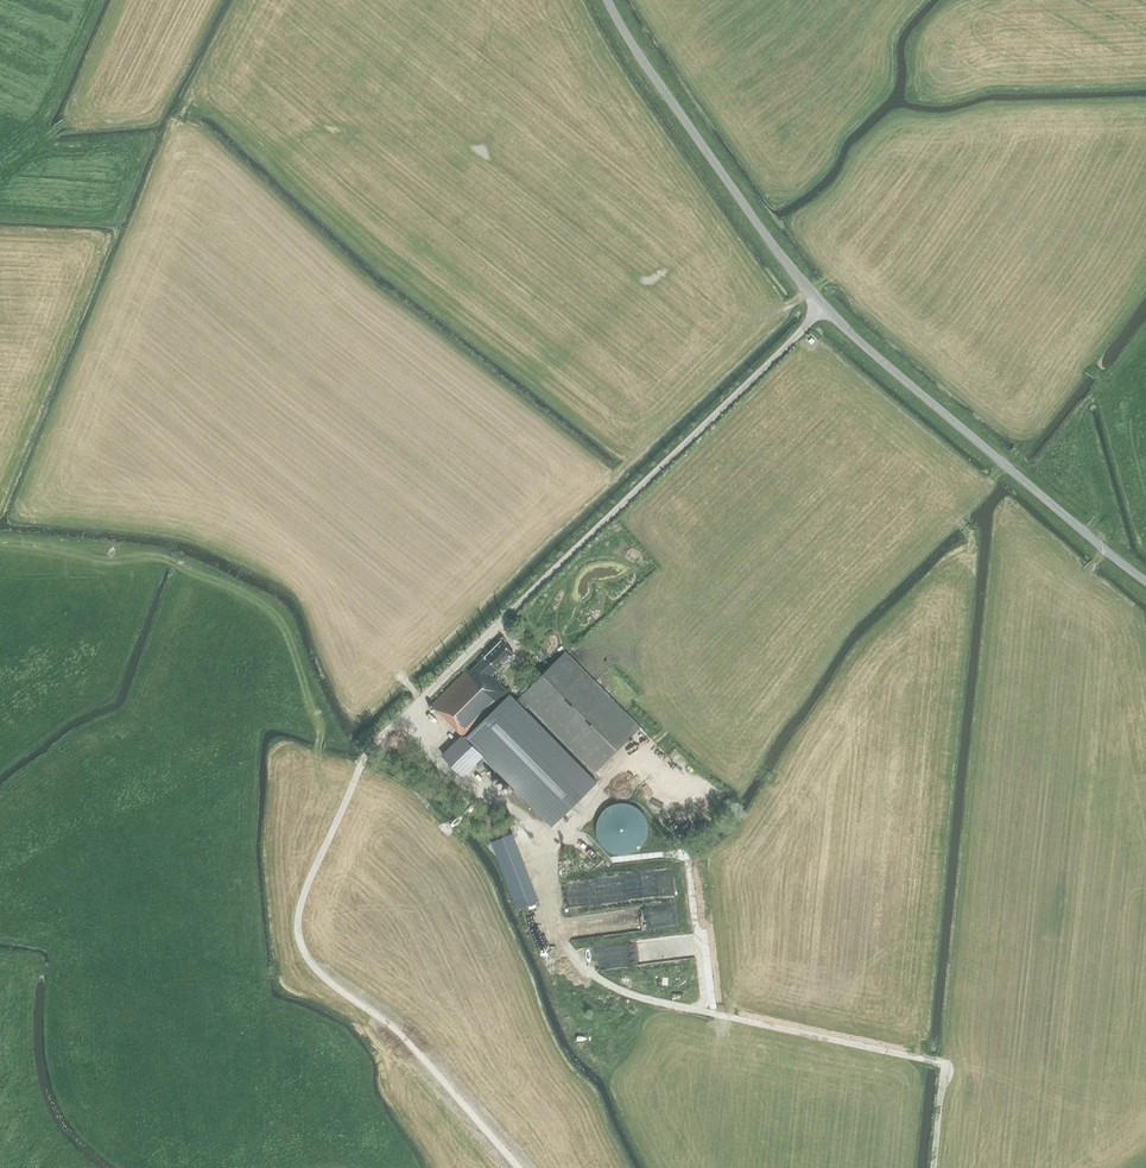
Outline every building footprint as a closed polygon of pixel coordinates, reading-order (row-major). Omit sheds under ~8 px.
[(591,775),(595,772),(640,727),(566,652),(514,704),(505,696),(509,692),(492,675),(514,653),(502,641),(470,672),(468,669),(432,705),(463,736),(444,755),(463,774),(483,754),(553,825),(596,783),(523,710),(529,705),(586,763),(583,767),(591,775)] [(535,654),(543,661),(548,656),(541,649),(535,654)] [(629,803),(628,803),(626,803),(624,802),(623,802),(621,802),(617,803),(616,803),(614,804),(612,805),(610,806),(608,807),(607,808),(605,809),(604,810),(602,812),(601,814),(600,816),(599,817),(598,819),(598,821),(597,824),(597,825),(597,827),(597,829),(597,830),(597,832),(597,834),(597,835),(598,837),(599,839),(600,841),(601,842),(601,844),(603,845),(604,846),(605,848),(607,849),(609,851),(611,852),(613,853),(614,853),(616,854),(619,854),(621,855),(623,855),(625,854),(627,854),(629,854),(630,853),(632,853),(635,851),(637,850),(639,849),(640,848),(641,847),(643,845),(644,843),(645,842),(646,840),(646,839),(647,838),(648,836),(648,834),(648,833),(649,831),(649,829),(649,828),(649,827),(648,825),(648,823),(648,822),(647,820),(647,818),(646,817),(645,815),(644,814),(643,812),(642,811),(641,810),(640,809),(638,807),(636,806),(634,805),(631,804),(629,803)] [(514,835),(493,843),(505,873),(515,898),(520,912),(542,903),(514,835)]
